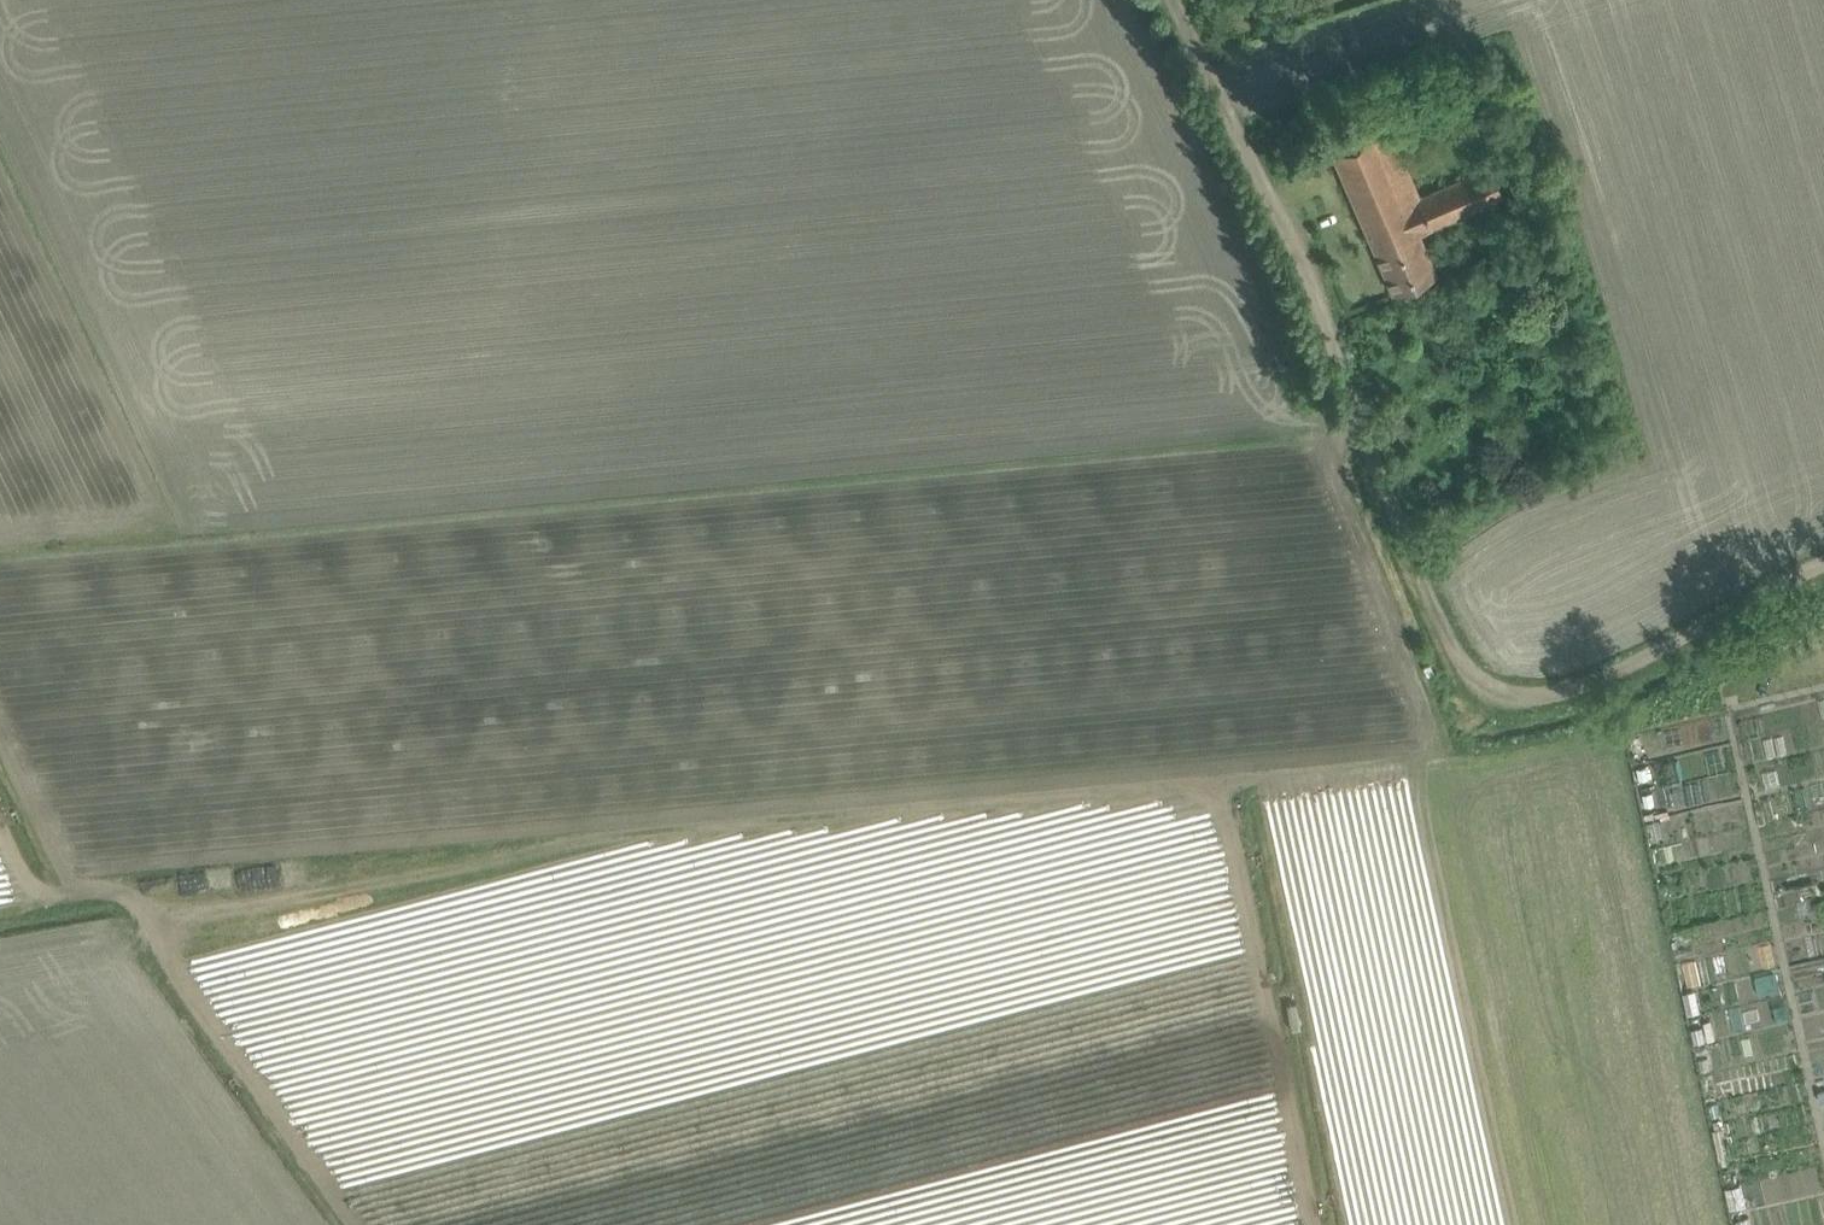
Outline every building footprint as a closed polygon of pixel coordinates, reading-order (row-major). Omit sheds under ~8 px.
[(1390,128),(1355,144),(1332,153),(1393,293),(1437,274),(1420,233),(1504,196),(1491,165),(1420,196),(1390,128)]
